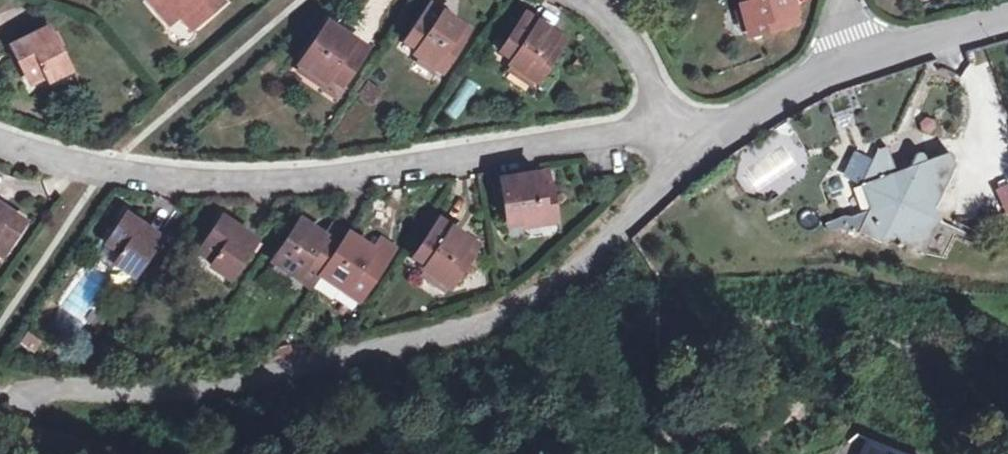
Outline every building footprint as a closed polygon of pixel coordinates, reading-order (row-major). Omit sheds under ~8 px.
[(187,13),(198,25),(223,4),(220,0),(152,0),(173,25),(187,13)] [(742,6),(743,10),(750,33),(751,38),(798,24),(791,0),(747,0),(748,4),(742,6)] [(418,50),(416,53),(420,56),(438,69),(442,72),(469,34),(430,7),(406,41),(418,50)] [(743,10),(736,13),(742,35),(750,33),(743,10)] [(515,59),(512,63),(516,66),(535,79),(539,81),(566,43),(526,15),(502,50),(515,59)] [(329,83),(333,79),(342,85),(366,51),(328,25),(301,64),(304,66),(325,80),(329,83)] [(28,76),(44,68),(50,80),(72,70),(51,28),(13,47),(28,76)] [(438,69),(420,56),(416,61),(434,74),(438,69)] [(267,74),(277,65),(272,59),(261,68),(267,74)] [(325,80),(304,66),(301,70),(322,84),(325,80)] [(535,79),(516,66),(513,71),(532,84),(535,79)] [(380,90),(368,81),(357,98),(369,106),(380,90)] [(887,147),(876,151),(859,185),(868,210),(858,232),(882,244),(893,240),(924,255),(939,222),(934,209),(955,166),(950,154),(926,161),(925,156),(920,154),(916,155),(910,167),(895,172),(887,147)] [(510,222),(522,220),(523,227),(528,226),(552,222),(557,221),(549,174),(503,181),(510,222)] [(993,188),(1004,212),(1007,210),(1007,181),(993,188)] [(7,251),(27,223),(0,205),(0,247),(7,251)] [(127,270),(153,231),(128,215),(108,243),(110,244),(124,254),(117,263),(127,270)] [(217,257),(210,267),(232,281),(252,251),(256,245),(257,242),(221,218),(202,247),(217,257)] [(429,263),(425,268),(429,271),(448,284),(452,287),(468,264),(476,252),(479,248),(441,221),(417,254),(429,263)] [(552,222),(528,226),(529,232),(553,228),(552,222)] [(322,274),(350,232),(336,223),(327,235),(308,223),(303,231),(297,226),(274,260),(314,287),(322,274)] [(162,238),(153,231),(127,270),(136,276),(156,247),(162,238)] [(376,249),(350,232),(322,274),(363,301),(397,249),(382,240),(376,249)] [(170,243),(162,238),(156,247),(164,252),(170,243)] [(124,254),(110,244),(104,253),(103,258),(104,264),(112,270),(117,263),(124,254)] [(262,249),(256,245),(252,251),(258,255),(262,249)] [(483,256),(476,252),(468,264),(474,269),(483,256)] [(448,284),(429,271),(426,276),(444,289),(448,284)] [(39,342),(27,333),(21,342),(34,350),(39,342)] [(861,453),(894,453),(865,443),(861,453)]
